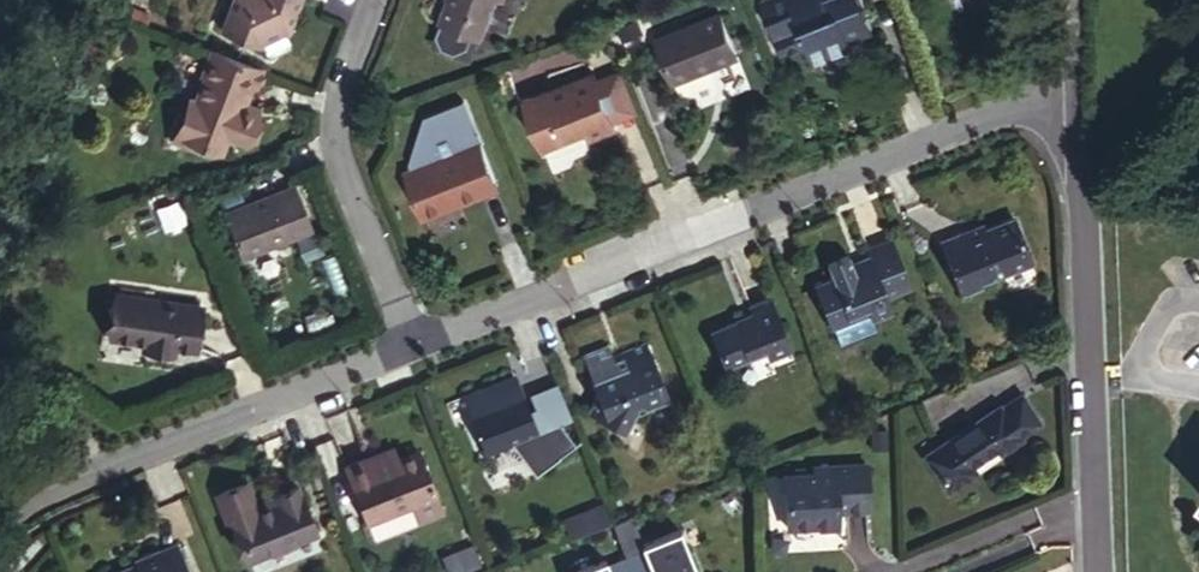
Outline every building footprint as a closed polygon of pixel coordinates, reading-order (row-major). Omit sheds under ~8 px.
[(261,47),(279,37),(285,37),(299,0),(231,0),(218,34),(253,49),(261,47)] [(434,19),(435,19),(467,30),(476,33),(488,0),(441,0),(434,19)] [(767,2),(773,23),(790,16),(805,53),(811,70),(850,55),(846,43),(868,35),(855,0),(832,0),(821,4),(820,0),(771,0),(767,2)] [(780,64),(805,53),(790,16),(773,23),(767,2),(753,7),(763,31),(767,29),(780,64)] [(648,33),(664,73),(730,49),(715,7),(648,33)] [(467,30),(435,19),(430,32),(439,43),(449,46),(463,43),(467,30)] [(611,26),(616,35),(632,28),(629,19),(611,26)] [(286,51),(279,37),(261,47),(265,61),(286,51)] [(258,71),(212,53),(173,149),(190,156),(193,147),(211,154),(219,136),(237,142),(249,116),(230,110),(241,86),(250,89),(258,71)] [(516,102),(534,146),(578,128),(583,139),(610,129),(592,74),(516,102)] [(399,161),(402,169),(475,143),(457,97),(437,105),(439,111),(417,119),(399,161)] [(437,105),(420,112),(417,119),(439,111),(437,105)] [(401,170),(420,216),(445,207),(442,198),(489,180),(475,143),(402,169),(401,170)] [(219,210),(236,254),(311,226),(294,182),(219,210)] [(925,234),(949,292),(971,284),(969,277),(1018,257),(1001,209),(953,231),(951,224),(925,234)] [(800,285),(817,329),(855,314),(855,322),(877,314),(872,303),(897,293),(878,239),(853,248),(858,259),(839,266),(835,254),(809,263),(817,279),(800,285)] [(114,285),(107,334),(193,345),(200,307),(184,305),(185,294),(114,285)] [(703,333),(717,371),(756,356),(761,364),(785,355),(764,299),(738,308),(741,317),(703,333)] [(573,354),(581,376),(607,366),(612,375),(642,362),(635,343),(610,352),(612,356),(602,360),(596,345),(573,354)] [(587,389),(577,416),(616,432),(621,414),(657,401),(642,362),(612,375),(607,366),(581,376),(580,376),(587,389)] [(456,395),(478,451),(511,441),(533,470),(573,442),(558,421),(568,416),(555,381),(521,395),(506,373),(456,395)] [(930,501),(950,489),(943,480),(954,474),(980,454),(983,462),(1005,447),(1000,445),(1021,430),(1001,402),(983,416),(980,413),(904,465),(930,501)] [(339,462),(360,515),(402,498),(426,489),(410,447),(367,464),(363,452),(339,462)] [(767,480),(769,529),(822,527),(822,511),(852,511),(849,468),(798,470),(798,478),(767,480)] [(960,482),(954,474),(943,480),(950,489),(960,482)] [(227,514),(243,554),(309,529),(291,480),(268,488),(272,496),(227,514)] [(432,506),(426,489),(402,498),(408,515),(432,506)] [(601,501),(570,513),(577,532),(590,527),(608,520),(601,501)] [(577,532),(570,513),(559,517),(566,537),(577,532)] [(629,543),(641,571),(687,571),(696,568),(677,523),(629,543)] [(556,571),(611,571),(602,552),(556,571)] [(189,559),(158,571),(194,571),(189,559)]
